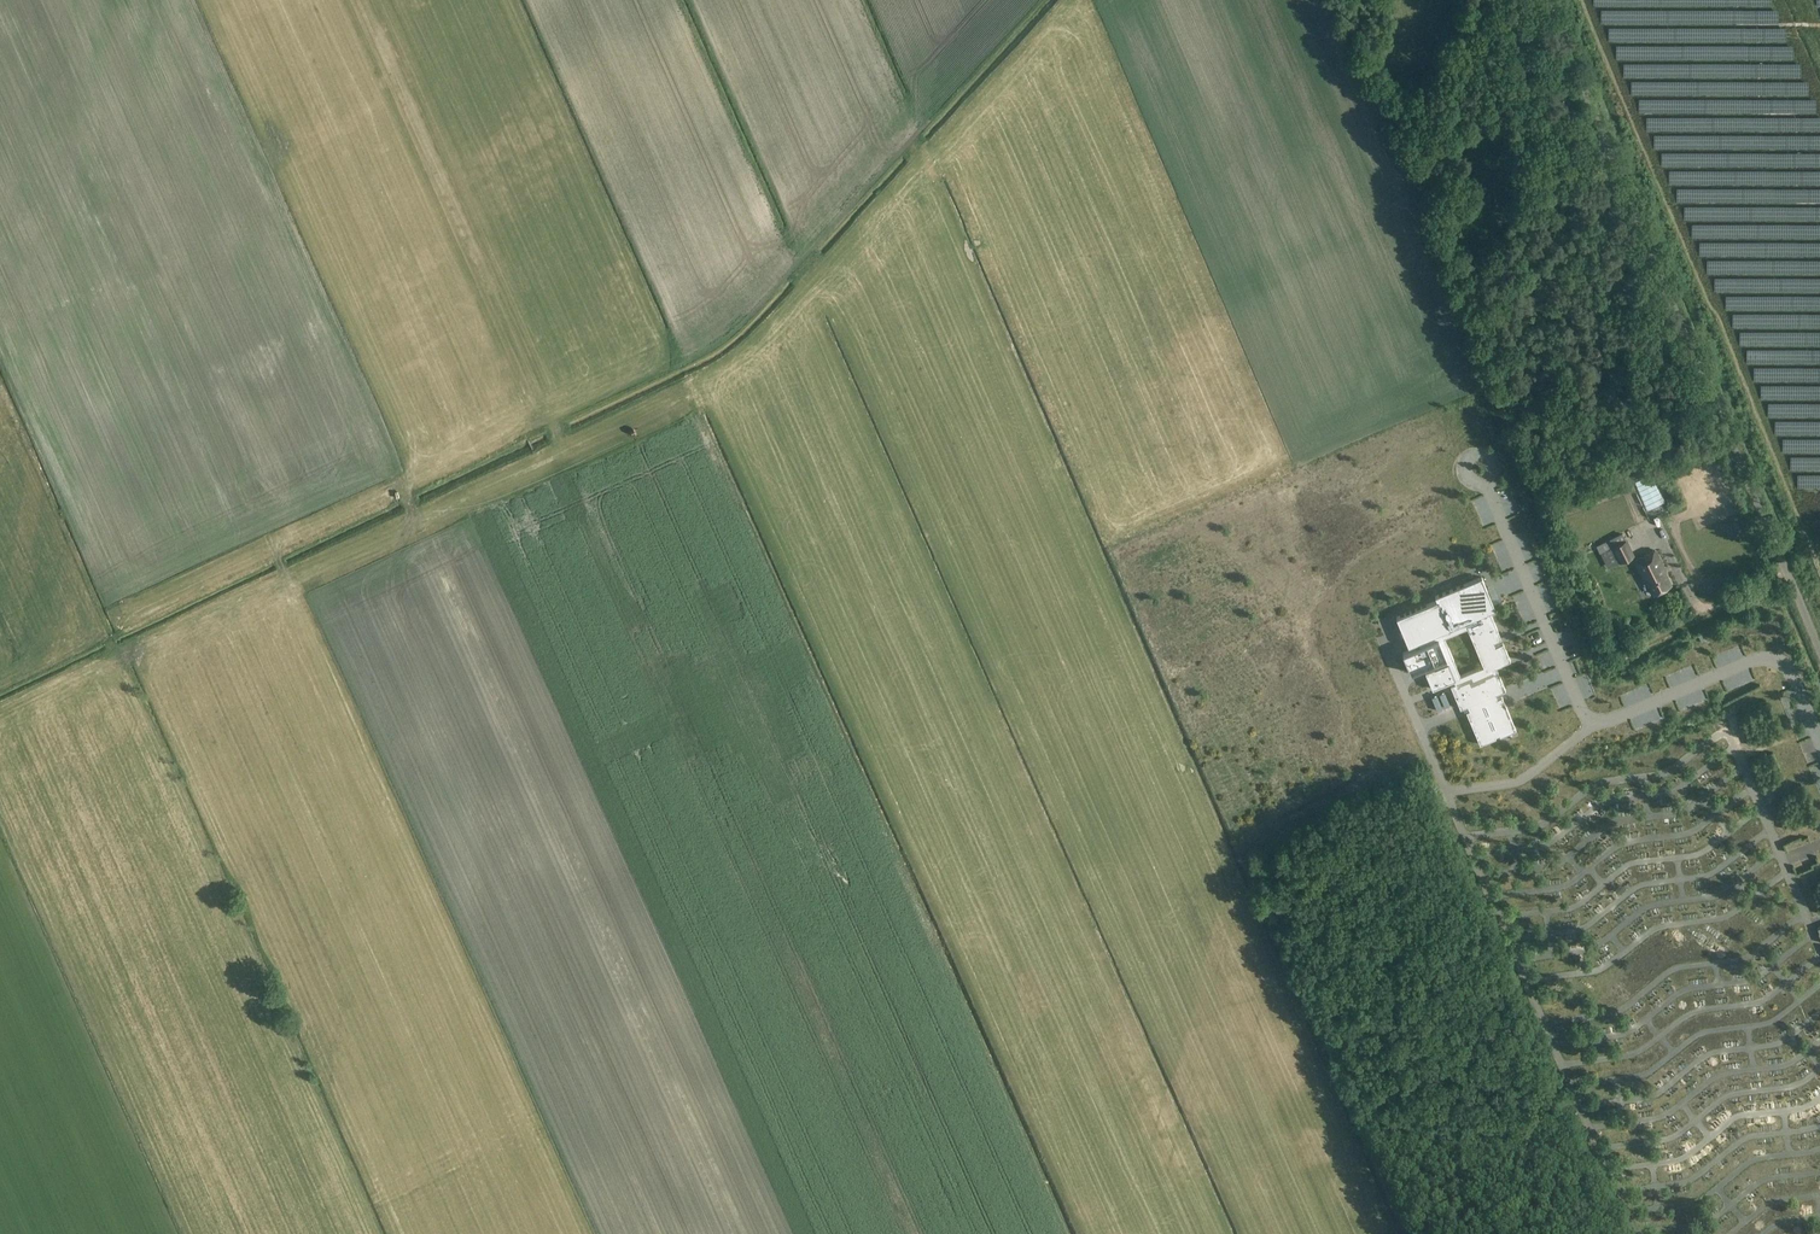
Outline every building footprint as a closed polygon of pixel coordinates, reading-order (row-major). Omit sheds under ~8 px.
[(1593,503),(1603,501),(1601,491),(1591,494),(1593,503)] [(1627,540),(1612,547),(1619,563),(1634,556),(1627,540)] [(1635,561),(1643,578),(1644,577),(1652,593),(1671,584),(1663,569),(1665,568),(1657,551),(1635,561)] [(1468,716),(1480,744),(1496,738),(1495,736),(1499,734),(1500,736),(1516,729),(1502,696),(1497,698),(1496,694),(1506,690),(1497,670),(1495,667),(1511,661),(1503,642),(1495,646),(1494,642),(1501,638),(1490,612),(1495,609),(1488,591),(1482,577),(1435,596),(1437,600),(1396,617),(1408,646),(1417,642),(1419,646),(1403,653),(1411,673),(1432,664),(1434,668),(1425,672),(1433,689),(1454,680),(1455,683),(1451,685),(1460,709),(1468,706),(1469,710),(1466,711),(1468,716)] [(1709,650),(1715,667),(1749,656),(1743,639),(1709,650)]
